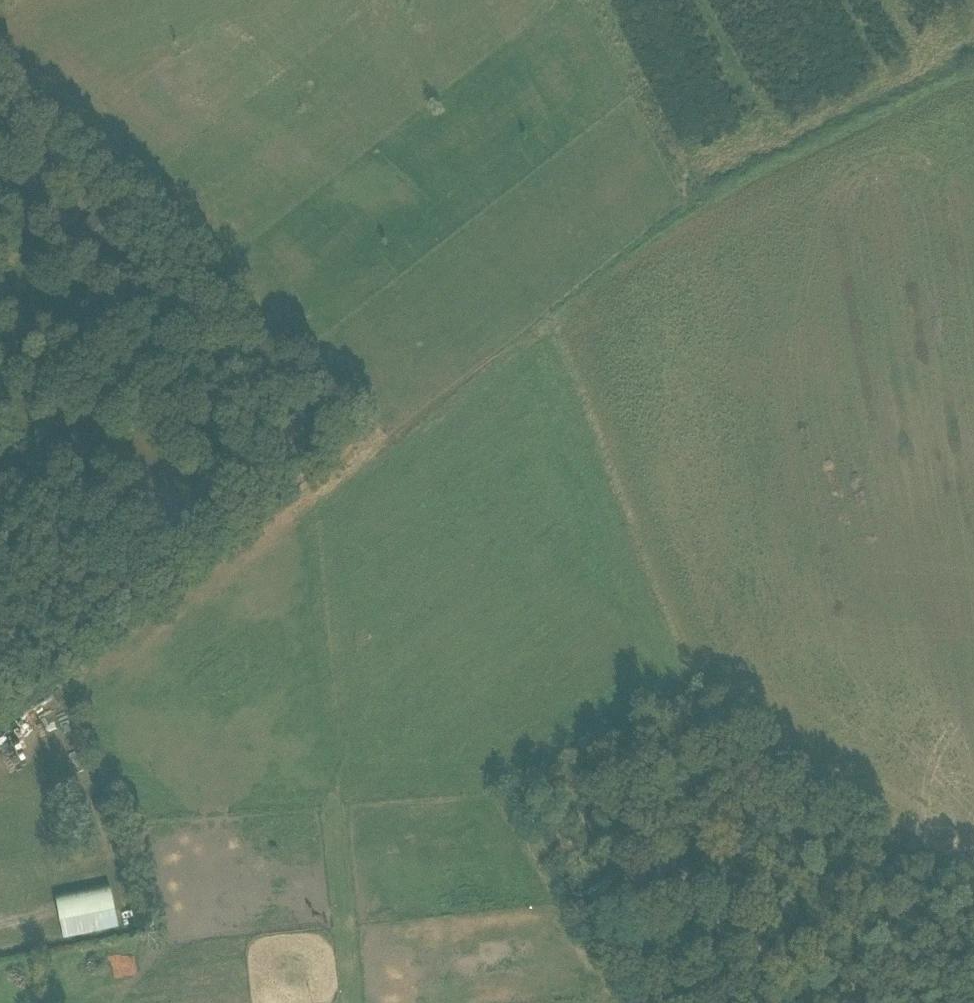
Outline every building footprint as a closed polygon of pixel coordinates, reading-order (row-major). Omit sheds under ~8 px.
[(55,925),(109,919),(106,889),(51,895),(55,925)]
